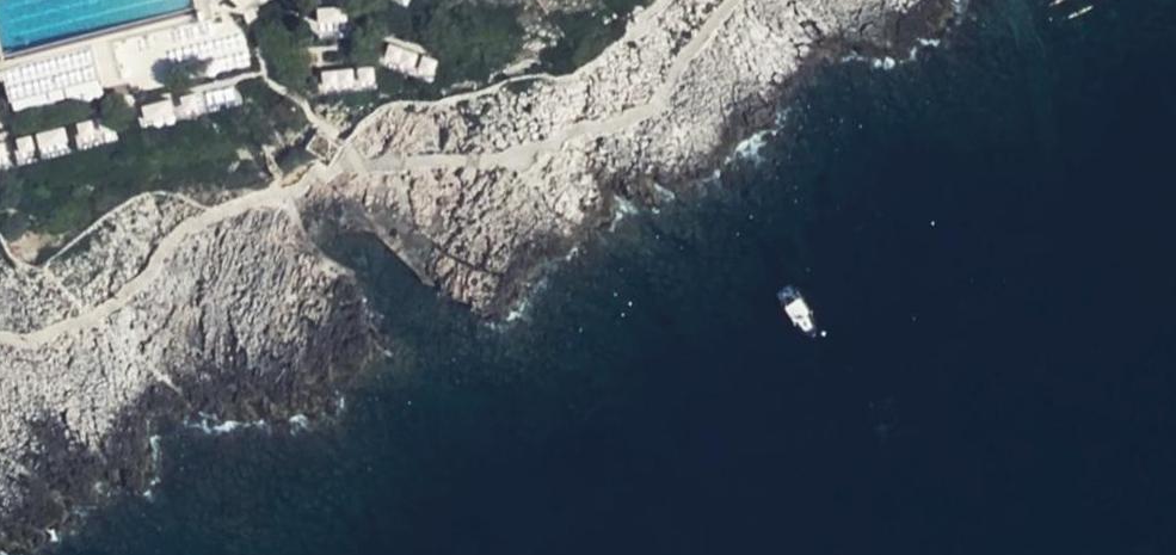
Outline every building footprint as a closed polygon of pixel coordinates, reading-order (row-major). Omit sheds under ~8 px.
[(8,76),(12,93),(120,68),(116,41),(215,16),(213,5),(195,10),(3,55),(0,43),(0,76),(8,76)] [(317,135),(306,149),(316,157),(322,159),(327,143),(317,135)]
